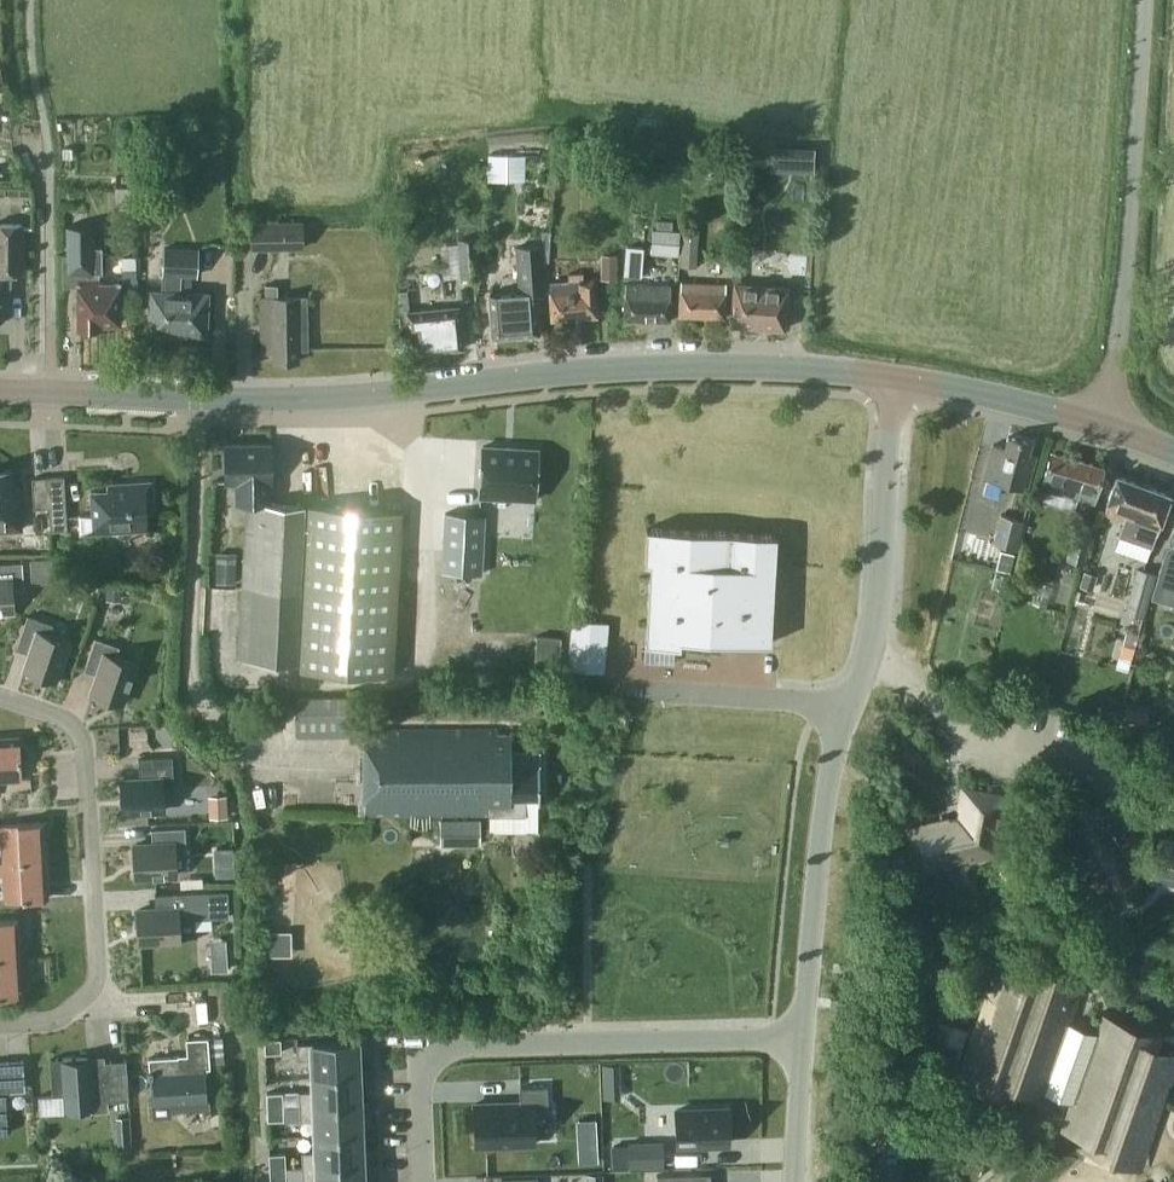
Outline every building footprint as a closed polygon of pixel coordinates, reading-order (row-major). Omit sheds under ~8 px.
[(648,153),(666,154),(667,142),(648,142),(648,153)] [(515,152),(488,151),(487,180),(498,180),(498,168),(514,168),(515,152)] [(555,154),(544,154),(544,170),(555,170),(555,154)] [(115,186),(115,211),(135,211),(135,186),(115,186)] [(250,246),(303,246),(303,218),(250,218),(250,246)] [(7,312),(6,270),(20,270),(19,222),(0,222),(0,312),(7,312)] [(62,254),(63,283),(77,283),(77,326),(99,326),(99,322),(119,322),(119,281),(99,281),(99,272),(102,272),(102,246),(92,246),(92,225),(67,225),(67,254),(62,254)] [(699,227),(682,226),(680,264),(697,265),(699,227)] [(650,251),(678,253),(680,229),(652,227),(650,251)] [(480,274),(477,236),(457,237),(460,276),(480,274)] [(198,275),(199,260),(199,247),(164,245),(162,289),(150,289),(148,332),(206,335),(208,292),(191,291),(191,274),(198,275)] [(539,333),(536,290),(544,290),(541,245),(516,247),(519,292),(488,294),(491,337),(539,333)] [(600,253),(600,277),(617,277),(617,253),(600,253)] [(583,278),(583,271),(567,272),(567,280),(548,281),(550,317),(596,314),(594,278),(583,278)] [(624,317),(668,319),(670,284),(625,282),(624,317)] [(724,315),(725,283),(681,282),(679,314),(724,315)] [(731,323),(784,328),(787,286),(734,282),(731,323)] [(264,283),(264,296),(277,296),(277,283),(264,283)] [(261,350),(273,350),(273,360),(298,360),(298,347),(306,347),(306,296),(277,296),(264,296),(261,296),(261,350)] [(462,347),(458,306),(406,312),(408,330),(414,329),(416,352),(462,347)] [(1026,489),(1035,454),(1027,452),(1030,442),(1008,435),(1005,446),(993,443),(983,478),(1026,489)] [(304,504),(273,501),(269,501),(269,481),(271,481),(270,443),(224,443),(225,481),(236,481),(236,501),(246,501),(237,659),(297,662),(301,590),(304,590),(299,668),(392,673),(401,509),(309,504),(308,508),(303,508),(304,504)] [(535,446),(480,444),(479,493),(533,495),(535,446)] [(1093,502),(1103,465),(1051,451),(1041,487),(1093,502)] [(20,528),(18,486),(12,487),(11,468),(0,468),(0,529),(20,528)] [(1103,513),(1122,520),(1117,534),(1152,546),(1170,494),(1116,474),(1103,513)] [(64,475),(47,476),(50,530),(67,529),(64,475)] [(48,506),(50,530),(47,476),(32,477),(34,507),(48,506)] [(145,511),(152,510),(150,480),(108,483),(109,487),(91,489),(92,514),(82,508),(81,531),(146,527),(145,511)] [(441,511),(438,569),(477,570),(480,512),(441,511)] [(1015,548),(1023,519),(1000,513),(993,542),(1015,548)] [(1083,562),(1092,524),(1076,520),(1066,558),(1083,562)] [(645,642),(687,644),(764,648),(764,642),(770,642),(776,534),(646,527),(644,561),(649,562),(645,642)] [(1166,546),(1167,546),(1151,598),(1173,605),(1173,529),(1166,546)] [(1014,552),(999,549),(995,569),(1010,572),(1014,552)] [(52,556),(29,557),(31,582),(54,581),(52,556)] [(23,587),(22,561),(0,562),(0,609),(14,608),(12,588),(23,587)] [(236,562),(216,561),(215,581),(235,582),(236,562)] [(1125,612),(1143,616),(1155,571),(1137,566),(1125,612)] [(1083,570),(1079,585),(1093,589),(1097,574),(1083,570)] [(106,586),(105,598),(120,599),(121,587),(106,586)] [(54,680),(68,640),(49,633),(53,623),(27,614),(16,648),(30,653),(24,669),(54,680)] [(567,667),(603,671),(604,671),(607,639),(608,621),(571,618),(567,667)] [(1125,631),(1115,667),(1128,670),(1138,634),(1125,631)] [(536,635),(534,666),(558,668),(561,636),(536,635)] [(121,703),(135,663),(115,656),(119,646),(94,637),(83,669),(98,674),(91,692),(121,703)] [(355,726),(355,696),(296,697),(296,727),(355,726)] [(1127,706),(1122,721),(1143,727),(1147,712),(1127,706)] [(525,796),(539,796),(539,749),(511,750),(511,732),(497,732),(497,728),(364,729),(363,814),(525,813),(525,796)] [(0,735),(0,778),(21,777),(19,734),(0,735)] [(174,788),(172,762),(172,755),(138,757),(138,764),(139,779),(120,780),(122,811),(164,809),(162,788),(174,788)] [(927,853),(930,864),(984,851),(984,849),(990,847),(992,838),(995,839),(1002,795),(964,789),(959,817),(908,830),(915,862),(917,861),(916,856),(927,853)] [(207,796),(208,816),(228,814),(227,794),(207,796)] [(480,817),(439,817),(439,843),(480,843),(480,817)] [(45,857),(43,821),(0,824),(0,836),(2,836),(3,860),(45,857)] [(175,852),(186,851),(184,825),(150,828),(151,843),(132,844),(134,876),(176,873),(175,852)] [(1149,875),(1173,881),(1173,841),(1158,837),(1149,875)] [(3,860),(0,860),(0,874),(4,873),(6,900),(48,897),(45,857),(3,860)] [(178,918),(228,915),(227,889),(154,893),(155,908),(136,909),(138,941),(180,939),(178,918)] [(20,955),(18,918),(0,919),(0,956),(20,955)] [(0,956),(0,995),(22,994),(20,955),(0,956)] [(969,1065),(1038,1089),(1038,1088),(1063,1019),(1068,1021),(1075,998),(1070,996),(1074,986),(1026,970),(1022,981),(1000,973),(969,1065)] [(1063,1019),(1038,1088),(1073,1100),(1078,1101),(1102,1033),(1068,1021),(1063,1019)] [(1064,1123),(1140,1150),(1172,1058),(1150,1050),(1153,1039),(1106,1022),(1102,1033),(1078,1101),(1073,1100),(1064,1123)] [(222,1035),(210,1036),(188,1037),(189,1053),(151,1056),(156,1116),(173,1115),(172,1108),(212,1105),(209,1064),(212,1064),(212,1061),(224,1060),(222,1035)] [(281,1051),(280,1037),(264,1038),(264,1052),(281,1051)] [(312,1074),(358,1072),(357,1040),(296,1042),(297,1058),(312,1058),(312,1074)] [(130,1098),(129,1080),(128,1058),(106,1060),(105,1054),(51,1057),(54,1094),(73,1093),(74,1110),(111,1108),(110,1099),(130,1098)] [(26,1080),(25,1060),(0,1061),(0,1132),(9,1131),(6,1091),(27,1090),(26,1080)] [(612,1073),(612,1064),(602,1064),(603,1073),(612,1073)] [(298,1090),(299,1105),(359,1102),(358,1072),(312,1074),(313,1090),(298,1090)] [(534,1143),(533,1102),(534,1102),(547,1102),(547,1086),(519,1087),(519,1099),(519,1101),(473,1103),(474,1145),(534,1143)] [(267,1105),(283,1104),(283,1091),(266,1091),(267,1105)] [(315,1135),(360,1133),(359,1102),(299,1105),(299,1119),(314,1119),(315,1135)] [(283,1104),(267,1105),(267,1118),(283,1118),(283,1104)] [(727,1107),(675,1109),(676,1144),(728,1142),(728,1137),(727,1124),(727,1107)] [(131,1128),(130,1114),(117,1115),(118,1129),(131,1128)] [(301,1151),(301,1166),(362,1163),(360,1133),(315,1135),(316,1151),(301,1151)] [(662,1141),(628,1142),(629,1166),(663,1165),(662,1141)] [(268,1152),(269,1166),(286,1165),(285,1152),(268,1152)] [(362,1163),(301,1166),(302,1180),(317,1180),(317,1181),(362,1181),(362,1163)] [(286,1165),(269,1166),(269,1180),(286,1179),(286,1165)] [(656,1174),(656,1181),(702,1181),(701,1172),(656,1174)] [(591,1173),(591,1181),(603,1181),(602,1173),(591,1173)]
